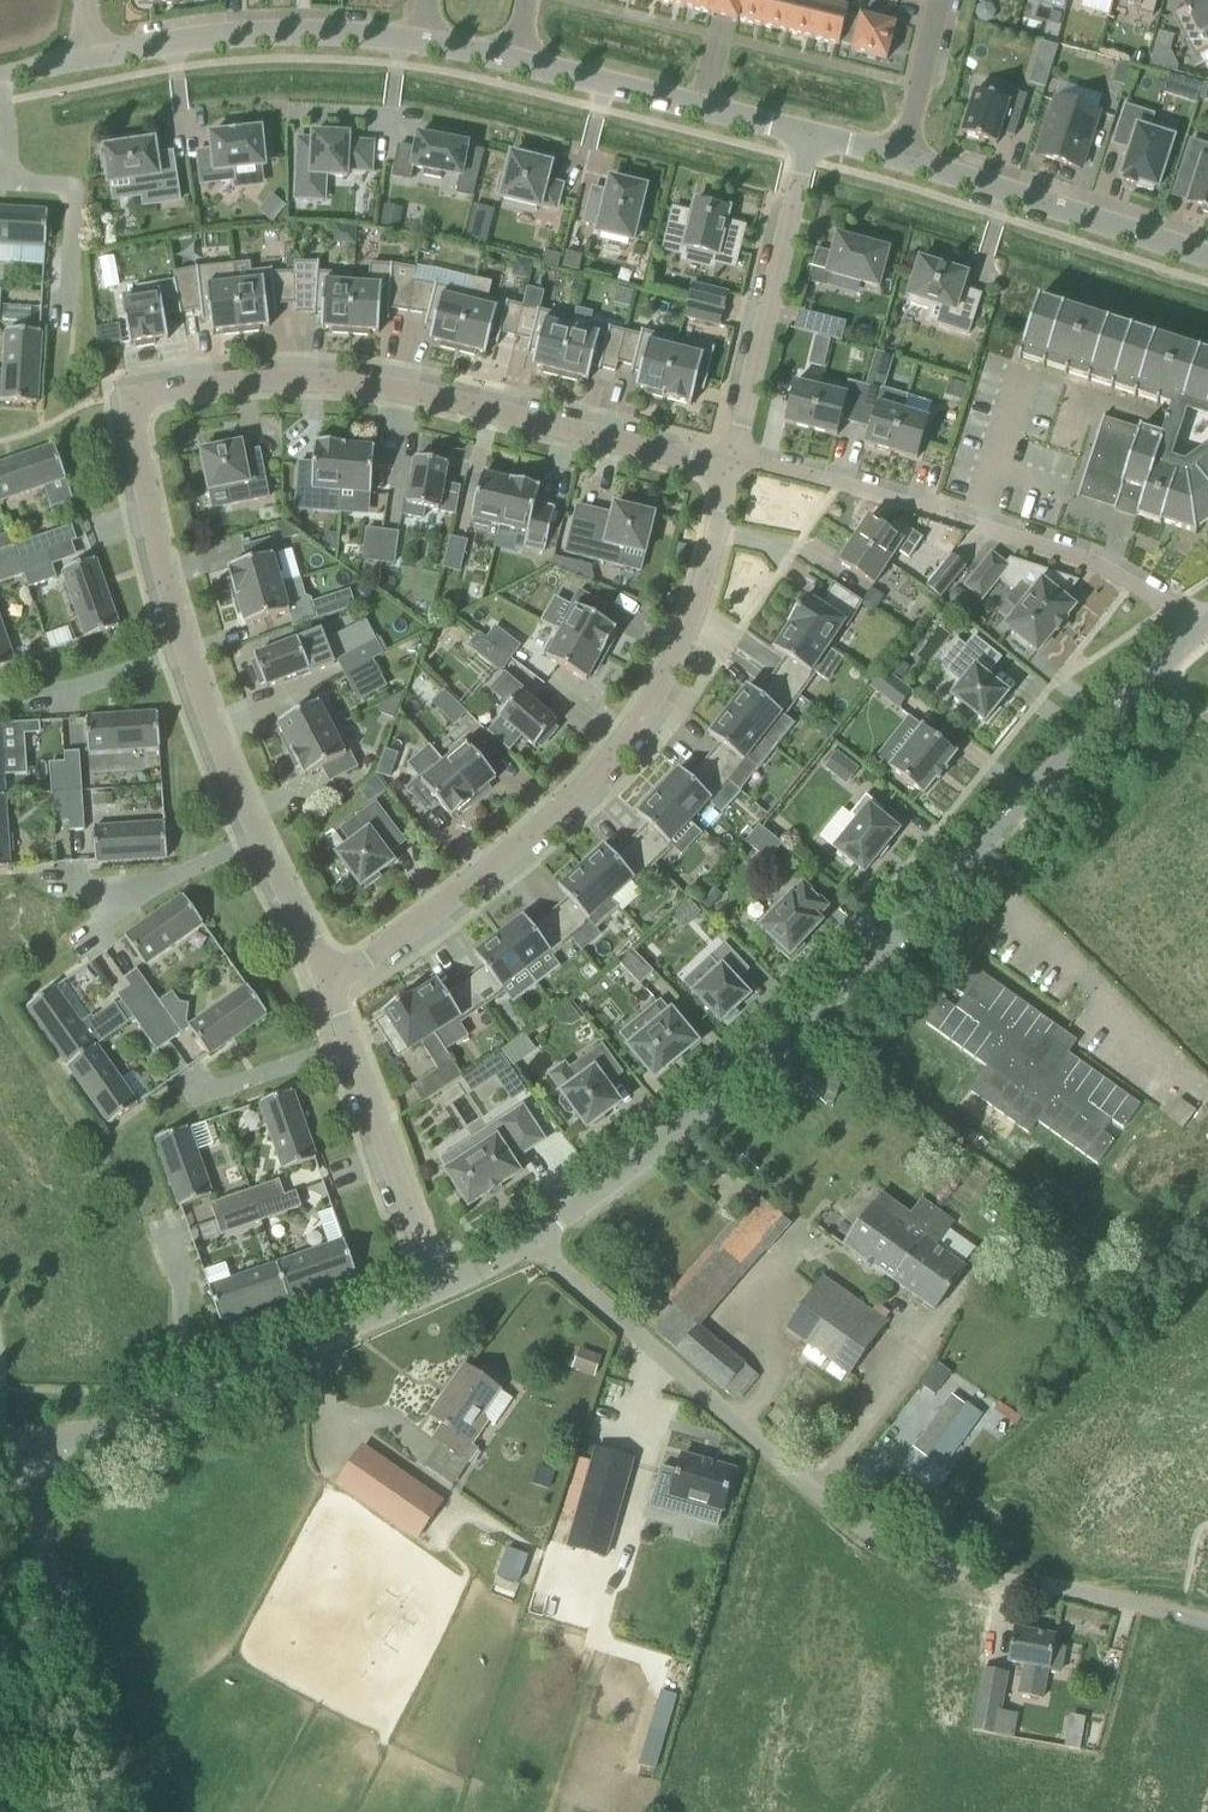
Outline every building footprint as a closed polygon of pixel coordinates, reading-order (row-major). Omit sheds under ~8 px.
[(715,0),(687,0),(685,7),(710,13),(711,13),(715,0)] [(770,0),(715,0),(711,13),(710,13),(709,15),(738,23),(739,20),(763,26),(770,0)] [(796,0),(770,0),(763,26),(788,33),(796,0)] [(824,2),(825,0),(796,0),(788,33),(813,39),(823,2),(824,2)] [(1141,7),(1139,13),(1153,17),(1158,0),(1114,0),(1141,7)] [(1185,7),(1173,14),(1195,57),(1207,50),(1207,0),(1181,0),(1185,7)] [(840,43),(848,13),(849,8),(824,2),(823,2),(813,39),(840,45),(840,43)] [(985,4),(978,8),(976,15),(980,21),(987,23),(993,20),(995,13),(992,6),(985,4)] [(896,24),(848,13),(840,43),(853,46),(852,51),(887,60),(896,24)] [(1159,33),(1155,47),(1169,51),(1173,37),(1159,33)] [(1054,64),(1059,47),(1042,42),(1037,59),(1054,64)] [(1136,52),(1134,62),(1144,64),(1146,55),(1136,52)] [(1112,83),(1124,87),(1128,76),(1116,72),(1112,83)] [(1204,84),(1195,82),(1191,99),(1199,102),(1204,84)] [(1008,101),(976,91),(963,133),(997,144),(1001,132),(1015,136),(1028,95),(1011,90),(1008,101)] [(1058,99),(1040,155),(1081,168),(1100,112),(1058,99)] [(1126,105),(1114,144),(1131,149),(1123,176),(1126,177),(1124,182),(1154,191),(1155,186),(1158,187),(1174,138),(1150,130),(1155,114),(1126,105)] [(273,162),(272,150),(270,133),(263,133),(262,129),(243,131),(243,129),(230,131),(231,132),(211,135),(213,150),(198,152),(202,186),(237,183),(236,169),(268,166),(268,162),(273,162)] [(296,198),(312,199),(327,200),(328,176),(348,177),(348,170),(372,172),(374,143),(350,142),(350,137),(350,135),(348,135),(314,133),(314,140),(299,139),(296,198)] [(400,146),(394,176),(411,180),(413,168),(425,170),(424,176),(442,179),(443,173),(463,177),(469,144),(419,135),(416,149),(400,146)] [(145,206),(163,203),(180,200),(173,153),(157,155),(155,141),(105,148),(105,153),(100,154),(103,169),(108,169),(110,183),(141,179),(144,196),(145,206)] [(1192,141),(1180,179),(1195,184),(1188,203),(1204,208),(1203,211),(1207,213),(1207,147),(1192,141)] [(517,156),(512,154),(507,177),(502,176),(497,194),(502,195),(501,198),(541,208),(542,206),(557,209),(563,185),(548,181),(552,164),(532,159),(533,154),(518,150),(517,156)] [(594,189),(586,222),(600,225),(598,232),(634,241),(636,232),(640,233),(644,217),(640,216),(647,187),(612,179),(608,193),(594,189)] [(735,267),(745,227),(727,223),(730,208),(696,200),(693,214),(675,210),(665,249),(684,254),(686,248),(717,255),(715,262),(735,267)] [(472,204),(468,239),(489,242),(493,207),(472,204)] [(0,209),(0,243),(47,246),(49,212),(0,209)] [(331,225),(332,243),(358,241),(357,223),(331,225)] [(890,250),(838,236),(833,255),(818,251),(819,249),(817,248),(808,282),(810,282),(810,281),(827,285),(830,274),(879,287),(890,250)] [(562,256),(545,251),(541,263),(558,268),(562,256)] [(563,267),(580,271),(584,256),(567,252),(563,267)] [(296,265),(295,254),(288,254),(288,275),(295,275),(296,275),(296,265)] [(909,303),(931,310),(933,303),(947,308),(942,325),(970,334),(982,294),(964,288),(968,274),(921,259),(909,296),(911,296),(909,303)] [(295,275),(295,303),(296,313),(314,312),(314,315),(316,315),(316,313),(323,313),(322,329),(324,329),(324,328),(333,329),(333,333),(351,335),(354,283),(355,277),(319,274),(319,265),(296,265),(296,275),(295,275)] [(390,308),(409,311),(415,270),(392,267),(373,266),(372,278),(371,277),(370,284),(354,283),(351,335),(368,336),(369,331),(378,332),(377,333),(379,333),(380,317),(387,318),(387,320),(389,320),(390,308)] [(242,334),(237,283),(236,276),(199,280),(198,270),(175,275),(176,280),(182,313),(201,310),(202,322),(205,322),(204,319),(211,318),(213,333),(215,333),(215,332),(224,331),(224,336),(242,334)] [(458,352),(472,294),(434,285),(415,282),(417,271),(415,270),(409,311),(428,314),(425,326),(427,327),(428,324),(434,326),(430,341),(433,342),(433,340),(441,343),(440,347),(458,352)] [(277,304),(295,303),(295,275),(288,275),(273,275),(272,272),(236,276),(237,283),(242,334),(260,332),(259,327),(268,326),(268,327),(270,327),(268,311),(275,310),(275,313),(278,313),(277,304)] [(580,293),(583,280),(576,278),(572,291),(580,293)] [(183,315),(182,313),(176,280),(174,280),(174,282),(138,288),(140,296),(125,299),(125,298),(123,298),(131,345),(133,345),(133,344),(136,344),(137,348),(155,345),(154,340),(167,338),(167,339),(169,339),(165,314),(181,312),(181,315),(183,315)] [(692,283),(688,301),(724,310),(728,292),(692,283)] [(529,287),(525,304),(542,308),(546,291),(529,287)] [(635,292),(619,288),(615,304),(631,308),(635,292)] [(501,333),(516,336),(523,307),(472,294),(458,352),(475,356),(476,351),(485,353),(484,354),(486,355),(490,340),(497,341),(496,344),(498,344),(501,333)] [(1198,352),(1196,360),(1153,346),(1156,338),(1132,330),(1133,328),(1131,327),(1130,330),(1107,322),(1104,330),(1062,317),(1064,308),(1041,301),(1041,298),(1039,298),(1019,359),(1021,360),(1022,357),(1043,364),(1042,367),(1044,367),(1045,365),(1066,371),(1065,374),(1066,374),(1067,375),(1068,372),(1088,379),(1088,381),(1090,382),(1090,379),(1112,386),(1111,389),(1113,389),(1114,387),(1135,394),(1134,396),(1136,397),(1137,394),(1158,401),(1157,404),(1159,404),(1160,402),(1174,406),(1169,421),(1166,420),(1165,422),(1168,423),(1163,438),(1141,431),(1142,429),(1140,428),(1139,430),(1105,419),(1105,417),(1104,416),(1078,497),(1079,498),(1080,496),(1116,507),(1115,509),(1117,509),(1120,499),(1141,506),(1137,516),(1139,517),(1142,507),(1163,513),(1160,524),(1162,524),(1163,522),(1194,532),(1195,535),(1197,535),(1197,532),(1207,524),(1207,355),(1198,352)] [(724,311),(689,302),(685,318),(721,327),(724,311)] [(560,377),(573,327),(558,323),(560,316),(523,307),(516,336),(531,340),(528,352),(530,352),(530,350),(537,351),(533,367),(535,367),(535,366),(544,368),(543,373),(560,377)] [(121,323),(97,327),(100,345),(124,341),(121,323)] [(616,371),(619,362),(626,332),(590,323),(588,331),(573,327),(560,377),(577,381),(579,377),(587,379),(587,380),(589,380),(593,365),(599,367),(599,369),(601,370),(601,367),(616,371)] [(8,330),(4,401),(4,402),(37,404),(42,332),(8,330)] [(664,398),(677,347),(662,344),(664,335),(643,330),(641,336),(626,332),(619,362),(633,365),(631,372),(633,373),(634,370),(640,372),(637,387),(639,388),(639,387),(648,389),(646,394),(664,398)] [(831,341),(818,337),(814,351),(828,355),(831,341)] [(715,348),(694,343),(692,351),(677,347),(664,398),(692,405),(697,386),(703,388),(703,390),(705,391),(715,348)] [(880,351),(870,383),(885,388),(895,355),(880,351)] [(821,389),(811,429),(838,435),(842,419),(856,423),(866,385),(849,381),(846,395),(821,389)] [(811,429),(821,389),(795,382),(785,422),(811,429)] [(866,385),(856,423),(871,427),(866,443),(892,451),(904,411),(879,404),(883,390),(866,385)] [(929,419),(904,411),(892,451),(918,459),(929,419)] [(343,492),(346,443),(329,441),(328,443),(316,443),(315,464),(300,463),(297,501),(314,502),(314,494),(330,495),(331,491),(343,492)] [(346,443),(343,492),(354,493),(354,497),(369,498),(369,494),(372,494),(374,470),(376,449),(364,448),(364,444),(346,443)] [(246,463),(242,444),(222,448),(222,444),(206,447),(206,451),(203,452),(210,491),(228,488),(231,505),(269,498),(262,460),(246,463)] [(0,466),(0,501),(67,478),(56,446),(0,466)] [(439,511),(446,475),(448,465),(444,463),(445,460),(421,455),(420,459),(416,458),(413,478),(410,491),(407,490),(402,514),(423,518),(424,508),(439,511)] [(501,526),(513,478),(496,474),(495,477),(483,475),(472,519),(475,520),(474,524),(488,527),(489,523),(501,526)] [(513,478),(501,526),(512,529),(511,533),(527,537),(525,546),(546,551),(556,509),(537,505),(541,487),(529,484),(530,482),(513,478)] [(652,510),(636,506),(635,510),(616,505),(611,524),(576,515),(567,552),(623,566),(628,549),(645,554),(655,515),(651,514),(652,510)] [(896,521),(889,530),(870,517),(855,540),(889,563),(897,550),(907,557),(920,537),(896,521)] [(21,559),(49,549),(79,539),(74,524),(16,545),(21,559)] [(379,564),(383,532),(366,530),(363,562),(379,564)] [(383,532),(379,564),(396,566),(400,534),(383,532)] [(326,533),(324,550),(337,551),(338,534),(326,533)] [(444,570),(461,574),(468,543),(451,539),(444,570)] [(234,598),(282,584),(279,573),(283,571),(273,540),(244,548),(249,563),(228,569),(232,580),(229,581),(234,598)] [(889,563),(855,540),(840,562),(874,585),(889,563)] [(16,545),(0,550),(0,567),(21,559),(16,545)] [(21,559),(26,574),(54,564),(49,549),(21,559)] [(953,554),(927,585),(941,597),(968,566),(953,554)] [(1007,566),(993,555),(969,584),(984,597),(1002,576),(1019,590),(1024,584),(1035,593),(1007,626),(1017,634),(1014,638),(1027,649),(1030,645),(1038,652),(1075,607),(1063,598),(1075,583),(1076,583),(1076,582),(1010,560),(1010,561),(1007,566)] [(588,578),(592,565),(572,561),(556,557),(553,566),(569,571),(588,578)] [(0,567),(0,583),(26,574),(21,559),(0,567)] [(96,559),(95,559),(64,570),(88,638),(119,627),(96,559)] [(282,584),(234,598),(239,615),(243,614),(247,625),(291,613),(290,609),(294,608),(289,594),(286,595),(282,584)] [(789,623),(790,624),(831,651),(849,624),(862,602),(835,584),(821,606),(807,596),(789,623)] [(311,605),(317,622),(356,608),(350,591),(311,605)] [(567,622),(562,632),(605,657),(614,641),(612,640),(618,629),(599,619),(606,606),(580,591),(564,620),(567,622)] [(15,664),(0,621),(0,669),(15,664)] [(787,658),(774,677),(802,697),(816,679),(813,677),(831,651),(790,624),(780,639),(782,640),(775,650),(787,658)] [(496,628),(487,640),(513,660),(522,648),(496,628)] [(271,645),(297,639),(295,629),(269,635),(271,645)] [(605,657),(562,632),(556,643),(552,641),(545,654),(549,656),(547,658),(587,681),(593,670),(597,672),(605,657)] [(513,660),(487,640),(479,635),(469,648),(503,674),(513,660)] [(975,638),(966,649),(969,651),(955,668),(967,677),(952,696),(955,698),(951,703),(967,715),(970,710),(986,722),(1010,693),(987,675),(1000,658),(975,638)] [(299,640),(255,657),(256,661),(253,663),(261,684),(265,683),(266,687),(297,675),(299,679),(335,665),(327,645),(304,654),(299,640)] [(345,677),(373,662),(384,656),(376,640),(336,661),(345,677)] [(381,675),(373,662),(345,677),(352,690),(381,675)] [(914,694),(885,671),(871,688),(899,711),(914,694)] [(500,716),(509,724),(536,748),(539,745),(542,747),(557,729),(554,727),(557,724),(532,701),(534,699),(506,673),(492,689),(510,705),(500,716)] [(727,709),(777,749),(797,724),(788,717),(802,697),(774,677),(760,695),(749,686),(742,694),(741,693),(729,708),(728,707),(727,709)] [(433,705),(455,726),(468,714),(444,692),(433,705)] [(289,752),(333,729),(328,719),(331,717),(325,704),(321,706),(320,703),(279,724),(285,735),(281,736),(289,752)] [(757,773),(777,749),(727,709),(725,711),(726,711),(714,726),(716,727),(710,735),(721,744),(706,762),(732,785),(748,766),(757,773)] [(87,718),(87,720),(89,752),(161,747),(159,714),(87,718)] [(3,756),(25,755),(23,732),(39,731),(38,722),(1,724),(0,724),(0,796),(5,796),(3,756)] [(924,794),(936,779),(939,781),(947,771),(944,769),(957,754),(923,727),(890,767),(924,794)] [(333,729),(289,752),(297,768),(300,767),(305,777),(324,768),(331,781),(358,767),(342,738),(339,740),(333,729)] [(445,763),(477,801),(491,790),(488,786),(497,778),(468,744),(465,746),(462,743),(451,752),(454,755),(445,763)] [(69,791),(84,790),(81,751),(66,752),(67,762),(69,791)] [(860,769),(838,752),(826,768),(835,775),(839,769),(852,778),(860,769)] [(69,791),(67,762),(52,763),(54,792),(69,791)] [(381,762),(377,774),(390,779),(395,766),(381,762)] [(732,785),(706,762),(691,779),(681,769),(674,777),(672,775),(659,789),(659,788),(657,790),(693,824),(715,801),(716,802),(732,785)] [(477,801),(445,763),(436,771),(433,768),(408,789),(428,812),(439,803),(453,819),(462,811),(464,813),(477,801)] [(371,782),(381,795),(387,790),(377,777),(371,782)] [(69,791),(71,820),(72,831),(87,830),(84,790),(69,791)] [(649,825),(632,841),(656,866),(674,849),(672,847),(693,824),(657,790),(655,792),(656,792),(643,806),(645,808),(638,815),(649,825)] [(69,791),(54,792),(56,821),(71,820),(69,791)] [(835,849),(865,873),(900,830),(880,815),(884,810),(866,795),(850,815),(858,821),(835,849)] [(0,796),(0,868),(10,868),(5,796),(0,796)] [(352,844),(338,854),(362,887),(365,884),(367,887),(381,878),(378,874),(394,862),(383,847),(400,834),(376,803),(342,829),(352,844)] [(749,839),(771,858),(785,843),(762,823),(749,839)] [(166,824),(165,824),(94,829),(96,862),(168,858),(166,824)] [(656,866),(632,841),(616,857),(606,847),(599,853),(597,852),(583,864),(582,864),(581,865),(615,903),(639,882),(656,866)] [(620,909),(615,903),(581,865),(579,867),(580,867),(566,880),(567,882),(560,888),(570,899),(552,914),(573,941),(593,926),(597,931),(620,909)] [(802,943),(820,924),(822,922),(817,918),(827,907),(804,885),(794,896),(793,895),(778,911),(775,908),(762,922),(765,925),(762,928),(779,944),(776,947),(791,961),(805,946),(802,943)] [(145,965),(203,924),(204,923),(184,896),(126,938),(145,965)] [(686,931),(695,922),(704,912),(691,898),(681,908),(672,917),(686,931)] [(500,932),(498,934),(530,974),(573,941),(552,914),(534,929),(525,917),(517,923),(516,921),(501,933),(500,932)] [(466,980),(486,1010),(506,996),(505,993),(530,974),(498,934),(497,935),(497,936),(482,947),(484,949),(476,955),(484,967),(466,980)] [(749,969),(726,945),(711,958),(721,968),(694,993),(722,1023),(726,1018),(729,1022),(738,1014),(735,1010),(751,996),(737,981),(749,969)] [(633,951),(618,964),(638,985),(653,971),(633,951)] [(131,985),(129,987),(146,1012),(161,1001),(138,969),(125,978),(131,985)] [(928,1024),(988,1063),(968,1092),(1032,1134),(1039,1123),(1101,1164),(1142,1100),(1069,1053),(1080,1036),(980,971),(957,1006),(944,998),(928,1024)] [(428,986),(412,995),(438,1036),(464,1020),(466,1023),(486,1010),(466,980),(447,993),(439,981),(429,987),(428,986)] [(248,986),(248,987),(247,987),(190,1028),(209,1055),(268,1014),(248,986)] [(133,1019),(134,1020),(146,1012),(129,987),(118,994),(135,1017),(133,1019)] [(28,1007),(69,1066),(97,1046),(128,1024),(115,1006),(94,1021),(92,1019),(82,1026),(55,988),(28,1007)] [(384,1034),(397,1054),(401,1060),(438,1036),(412,995),(385,1012),(387,1016),(384,1018),(391,1029),(384,1034)] [(183,1033),(161,1001),(146,1012),(169,1043),(183,1033)] [(655,1026),(630,1047),(655,1078),(698,1043),(672,1012),(670,1013),(661,1002),(645,1015),(655,1026)] [(570,1004),(556,1016),(562,1024),(574,1025),(582,1018),(570,1004)] [(169,1043),(146,1012),(134,1020),(157,1052),(169,1043)] [(97,1046),(69,1066),(111,1125),(138,1105),(97,1046)] [(607,1085),(622,1073),(603,1046),(570,1070),(579,1081),(563,1093),(565,1096),(562,1099),(561,1104),(567,1112),(572,1113),(576,1111),(588,1128),(592,1125),(597,1126),(604,1121),(605,1116),(621,1104),(607,1085)] [(462,1077),(451,1061),(412,1087),(423,1104),(462,1077)] [(529,1092),(520,1079),(504,1090),(513,1102),(529,1092)] [(285,1170),(315,1160),(317,1159),(293,1091),(261,1102),(285,1170)] [(520,1156),(544,1140),(523,1108),(499,1124),(502,1129),(495,1134),(492,1130),(442,1162),(450,1174),(448,1175),(458,1189),(454,1191),(462,1204),(466,1202),(469,1207),(521,1173),(511,1158),(518,1153),(520,1156)] [(212,1196),(189,1129),(188,1128),(157,1139),(181,1207),(212,1196)] [(258,1205),(286,1195),(281,1180),(253,1190),(251,1191),(256,1206),(258,1205)] [(256,1206),(251,1191),(213,1204),(218,1220),(256,1206)] [(258,1205),(256,1206),(262,1221),(264,1220),(304,1206),(298,1191),(286,1195),(258,1205)] [(790,1224),(758,1195),(734,1222),(767,1251),(790,1224)] [(923,1200),(912,1215),(905,1225),(875,1204),(845,1246),(935,1311),(966,1269),(937,1248),(955,1223),(923,1200)] [(256,1206),(218,1220),(224,1235),(262,1221),(256,1206)] [(318,1214),(328,1247),(277,1265),(288,1297),(310,1289),(356,1273),(345,1241),(334,1209),(318,1214)] [(220,1320),(288,1297),(277,1265),(209,1289),(220,1320)] [(823,1278),(786,1329),(851,1375),(887,1324),(823,1278)] [(575,1369),(598,1373),(601,1354),(578,1350),(575,1369)] [(728,1350),(707,1376),(737,1401),(759,1375),(728,1350)] [(923,1388),(935,1396),(950,1375),(939,1366),(923,1388)] [(437,1441),(462,1458),(471,1445),(488,1422),(481,1418),(499,1390),(471,1370),(470,1371),(465,1368),(431,1416),(444,1425),(434,1439),(437,1441)] [(968,1408),(954,1398),(922,1443),(950,1463),(983,1416),(969,1406),(968,1408)] [(462,1458),(437,1441),(429,1451),(421,1463),(456,1487),(463,1477),(481,1451),(471,1445),(462,1458)] [(443,1503),(364,1448),(339,1484),(418,1539),(443,1503)] [(621,1505),(634,1459),(597,1449),(584,1495),(621,1505)] [(735,1471),(683,1456),(678,1472),(662,1467),(650,1508),(678,1516),(682,1499),(696,1503),(724,1511),(735,1471)] [(520,1581),(529,1553),(507,1547),(498,1575),(520,1581)] [(1060,1671),(1065,1648),(1054,1646),(1056,1636),(1015,1629),(1009,1662),(1026,1665),(1021,1693),(1043,1697),(1048,1669),(1060,1671)] [(1010,1673),(985,1669),(974,1731),(999,1735),(1010,1673)] [(640,1762),(656,1767),(668,1731),(652,1725),(640,1762)] [(1081,1749),(1083,1737),(1069,1735),(1067,1747),(1081,1749)]
